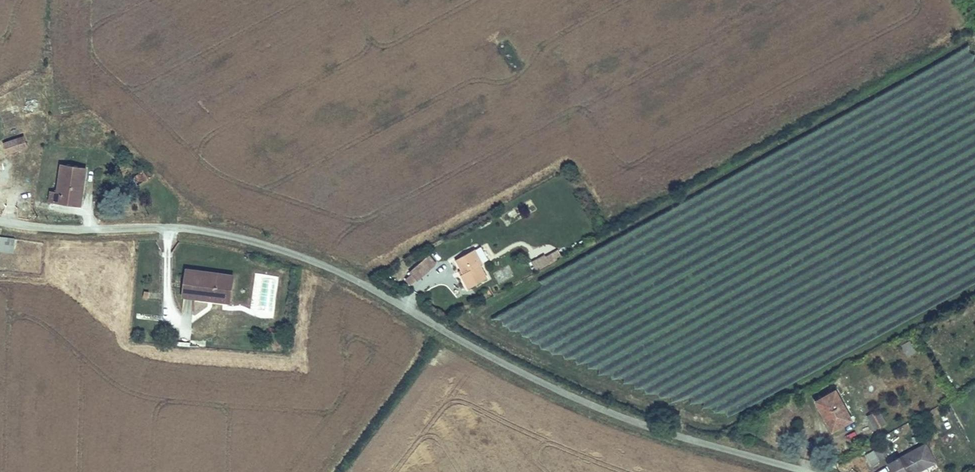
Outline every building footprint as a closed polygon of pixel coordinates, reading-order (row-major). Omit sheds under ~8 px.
[(16,134),(7,137),(11,149),(20,146),(16,134)] [(51,183),(49,195),(69,199),(71,191),(83,193),(89,161),(63,156),(58,184),(51,183)] [(133,175),(135,184),(148,182),(146,173),(133,175)] [(15,238),(0,237),(0,253),(14,253),(15,238)] [(474,248),(455,258),(463,273),(459,274),(467,289),(485,280),(477,266),(482,263),(474,248)] [(534,273),(562,258),(557,249),(529,264),(534,273)] [(429,254),(402,275),(410,286),(438,265),(429,254)] [(181,293),(205,296),(206,289),(228,292),(231,271),(184,266),(181,293)] [(910,339),(900,345),(907,357),(917,351),(910,339)] [(837,387),(818,398),(834,427),(854,415),(837,387)] [(887,424),(879,410),(868,416),(876,431),(887,424)] [(887,463),(892,471),(916,471),(933,462),(923,443),(887,463)] [(883,446),(863,457),(869,467),(884,459),(881,454),(886,451),(883,446)]
